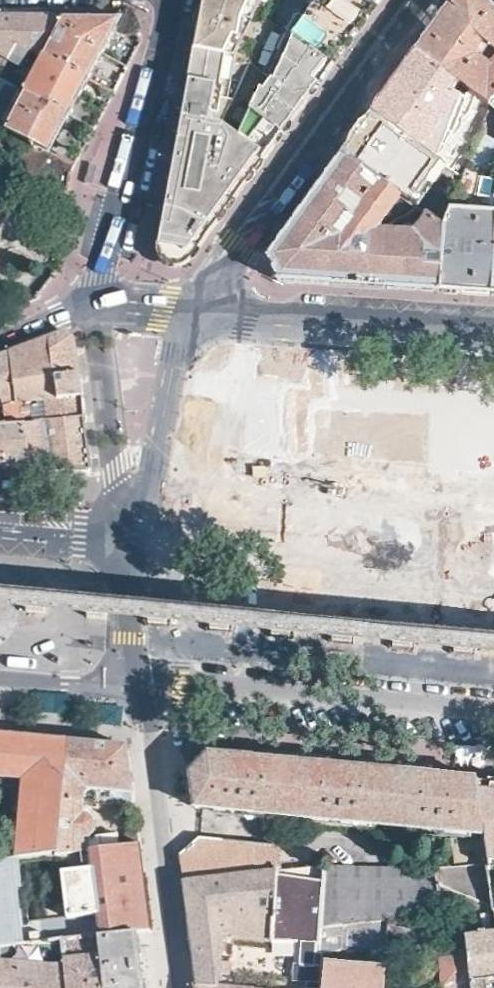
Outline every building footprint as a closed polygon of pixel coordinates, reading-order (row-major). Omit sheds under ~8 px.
[(282,0),(204,0),(203,5),(202,13),(218,16),(214,34),(198,31),(195,50),(255,61),(273,21),(282,0)] [(364,14),(344,0),(312,0),(289,33),(333,64),(349,42),(364,22),(361,19),(364,14)] [(364,14),(367,17),(375,6),(372,4),(374,0),(344,0),(364,14)] [(493,97),(493,10),(483,0),(451,0),(441,14),(414,52),(477,97),(487,105),(493,97)] [(202,13),(198,31),(214,34),(218,16),(202,13)] [(0,16),(0,20),(0,59),(41,60),(44,55),(57,29),(64,16),(29,16),(0,16)] [(57,29),(102,54),(122,16),(90,16),(64,16),(57,29)] [(300,109),(333,64),(289,33),(273,21),(255,61),(195,50),(190,77),(172,178),(160,246),(161,250),(163,253),(166,257),(169,260),(171,262),(175,264),(179,264),(183,263),(187,262),(190,260),(193,258),(195,256),(196,254),(199,249),(212,232),(242,190),(267,155),(300,109)] [(57,29),(44,55),(88,78),(102,54),(57,29)] [(385,123),(428,63),(414,52),(371,112),(385,123)] [(44,55),(41,60),(24,92),(68,115),(94,129),(103,113),(77,100),(88,78),(44,55)] [(24,92),(3,130),(24,141),(48,152),(68,115),(24,92)] [(482,111),(487,105),(477,97),(461,117),(475,127),(486,114),(482,111)] [(487,105),(482,111),(486,114),(489,116),(493,111),(493,97),(487,105)] [(456,211),(464,180),(385,123),(371,112),(365,120),(342,152),(410,202),(435,220),(447,229),(450,232),(456,211)] [(48,152),(24,141),(16,157),(11,167),(11,183),(67,210),(70,170),(73,165),(48,152)] [(362,285),(442,291),(447,229),(435,220),(421,241),(388,236),(410,202),(342,152),(325,177),(309,199),(288,228),(268,256),(281,280),(362,285)] [(94,173),(88,170),(83,184),(89,187),(94,173)] [(421,241),(435,220),(410,202),(388,236),(421,241)] [(0,209),(0,226),(9,215),(0,209)] [(456,211),(450,232),(447,229),(442,291),(472,293),(493,295),(493,215),(456,211)] [(12,350),(17,381),(76,374),(75,360),(73,347),(72,338),(72,337),(70,335),(68,334),(66,333),(63,332),(62,332),(61,332),(59,332),(58,333),(37,341),(12,350)] [(17,381),(12,350),(0,355),(0,418),(23,420),(17,381)] [(76,374),(17,381),(23,420),(45,421),(83,417),(81,408),(77,379),(76,374)] [(45,421),(23,420),(30,467),(33,468),(87,472),(88,472),(90,471),(86,439),(83,424),(83,417),(45,421)] [(23,420),(0,418),(0,464),(3,464),(30,467),(23,420)] [(86,489),(87,472),(33,468),(30,484),(40,485),(86,489)] [(8,576),(0,576),(0,599),(8,599),(8,576)] [(384,678),(387,636),(224,623),(225,610),(213,609),(211,633),(307,640),(305,672),(384,678)] [(392,636),(493,646),(493,627),(394,617),(392,636)] [(25,781),(19,858),(56,854),(61,798),(67,741),(57,740),(0,735),(0,778),(25,781)] [(61,798),(84,800),(84,788),(118,791),(120,804),(133,806),(125,746),(92,743),(67,741),(61,798)] [(449,834),(488,838),(482,781),(482,779),(438,774),(363,767),(284,759),(208,751),(199,760),(190,771),(196,808),(202,808),(449,834)] [(491,870),(493,871),(493,783),(482,781),(488,838),(491,870)] [(84,813),(84,800),(61,798),(56,854),(59,853),(85,849),(86,838),(90,838),(95,834),(96,821),(94,819),(92,817),(90,815),(87,814),(84,813)] [(433,870),(444,915),(444,918),(493,912),(493,894),(491,870),(488,838),(449,834),(454,871),(433,870)] [(324,867),(321,867),(280,869),(279,846),(200,837),(179,856),(183,881),(192,948),(197,984),(244,987),(388,987),(392,943),(322,948),(324,867)] [(138,842),(59,853),(65,901),(66,909),(42,912),(43,918),(33,919),(35,939),(41,939),(57,939),(63,938),(96,936),(135,932),(150,929),(144,881),(138,842)] [(11,940),(9,880),(13,879),(12,859),(0,861),(0,941),(11,940)] [(433,870),(324,867),(322,948),(392,943),(429,939),(427,918),(444,915),(433,870)] [(66,909),(65,901),(30,905),(33,919),(43,918),(42,912),(66,909)] [(135,932),(103,936),(96,936),(103,987),(143,987),(141,975),(140,970),(135,932)] [(468,937),(469,952),(469,959),(443,962),(447,987),(493,987),(493,933),(468,937)] [(96,936),(63,938),(57,939),(64,987),(103,987),(96,936)] [(17,940),(11,940),(0,941),(0,987),(64,987),(57,939),(17,940)] [(469,959),(469,952),(443,955),(443,962),(469,959)]
